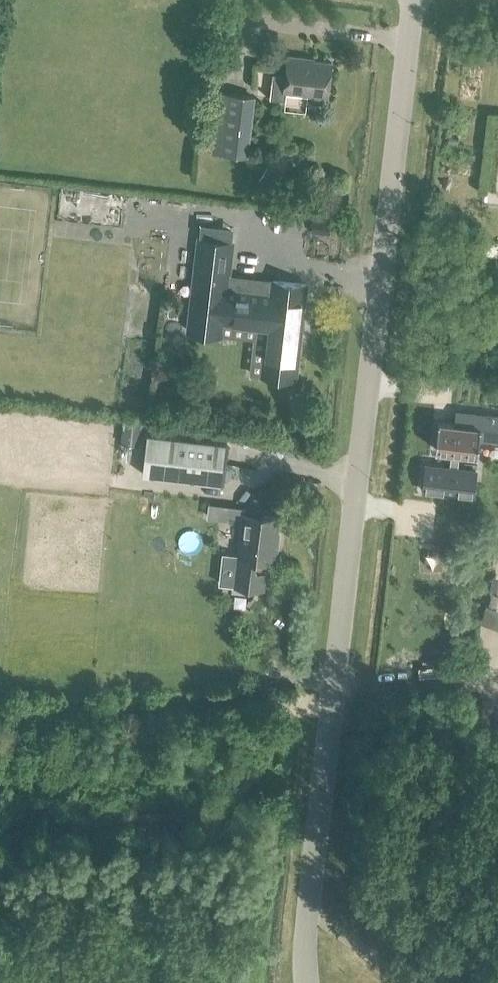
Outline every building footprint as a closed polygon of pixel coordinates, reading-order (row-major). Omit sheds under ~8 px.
[(273,73),(270,98),(285,100),(286,91),(308,94),(307,99),(310,103),(322,104),(326,101),(326,96),(328,96),(332,62),(313,60),(313,62),(306,61),(306,57),(288,55),(286,74),(273,73)] [(220,92),(213,152),(245,156),(252,96),(220,92)] [(266,168),(260,179),(273,187),(280,177),(266,168)] [(199,238),(189,331),(221,334),(223,322),(268,327),(262,374),(295,378),(300,330),(303,331),(305,312),(302,311),(306,284),(273,280),(271,295),(227,290),(232,242),(199,238)] [(423,491),(473,496),(476,470),(458,468),(459,452),(478,454),(480,438),(497,441),(497,416),(466,412),(465,424),(454,423),(439,421),(435,449),(452,451),(450,467),(426,464),(423,491)] [(122,418),(120,437),(138,439),(141,420),(122,418)] [(143,474),(222,483),(227,443),(147,434),(143,474)] [(223,553),(220,583),(264,588),(267,559),(274,560),(278,517),(261,515),(261,519),(244,517),(240,555),(223,553)] [(485,606),(496,609),(497,602),(497,593),(490,590),(485,606)]
